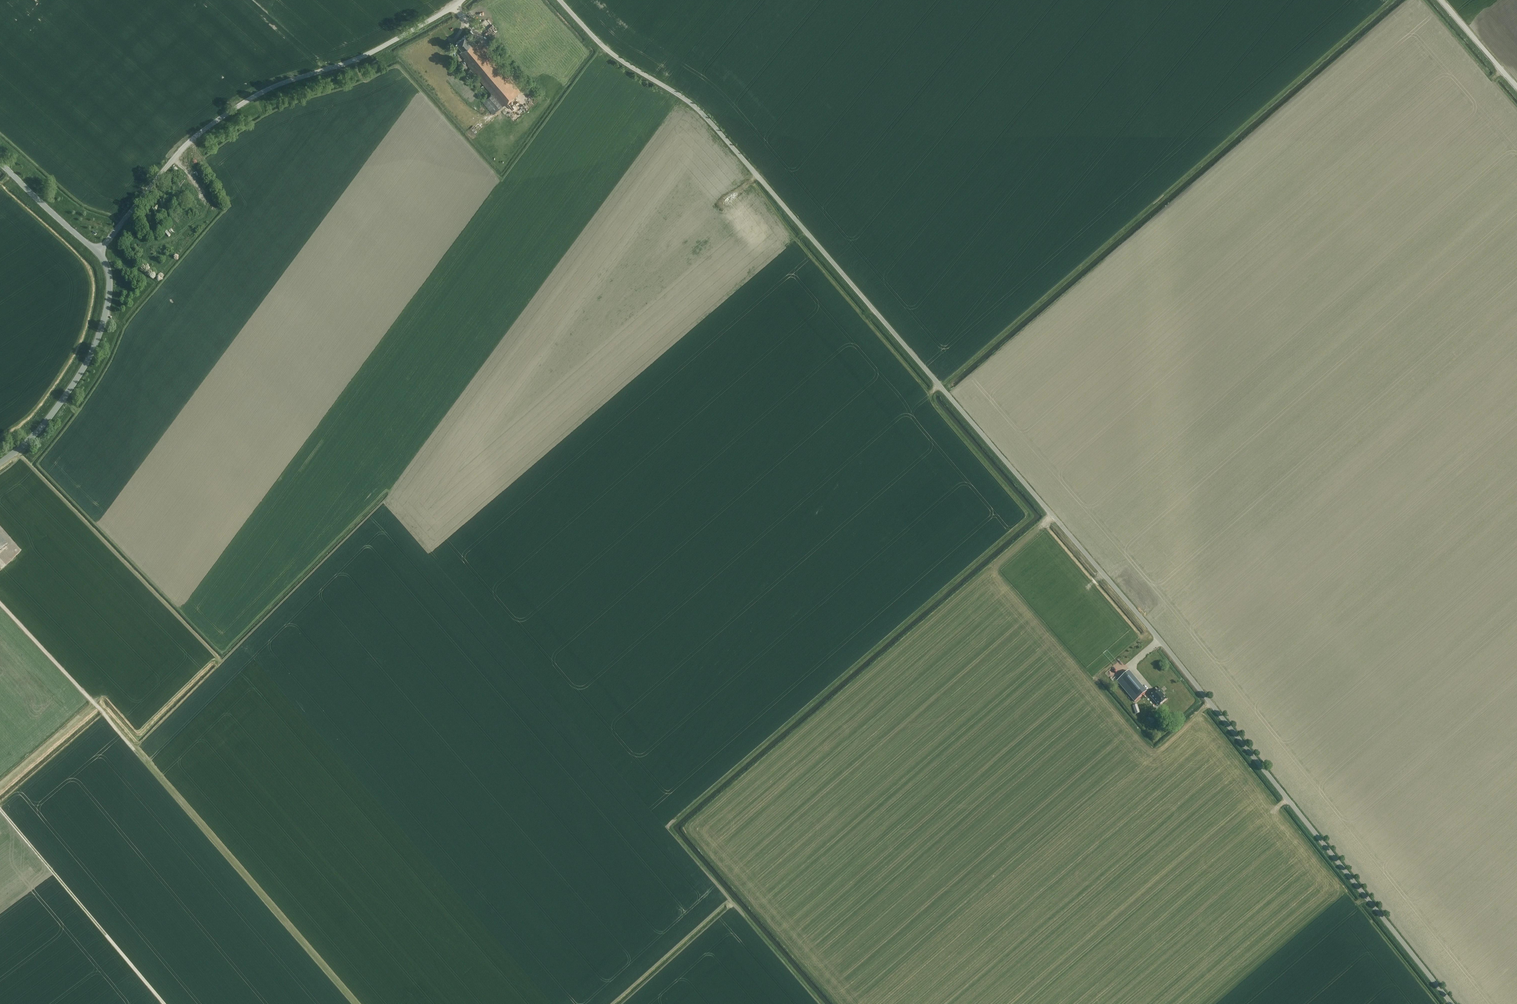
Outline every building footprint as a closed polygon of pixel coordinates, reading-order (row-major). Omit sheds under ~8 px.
[(492,94),(498,100),(502,106),(521,91),(479,42),(478,43),(473,41),(472,42),(466,35),(456,43),(462,50),(460,52),(465,58),(464,59),(469,64),(468,65),(492,94)] [(498,100),(492,94),(483,102),(493,115),(503,107),(502,106),(498,100)] [(1148,603),(1143,607),(1147,612),(1152,609),(1148,603)] [(1129,671),(1117,681),(1135,702),(1147,691),(1129,671)] [(1151,696),(1159,706),(1167,699),(1159,689),(1151,696)]
